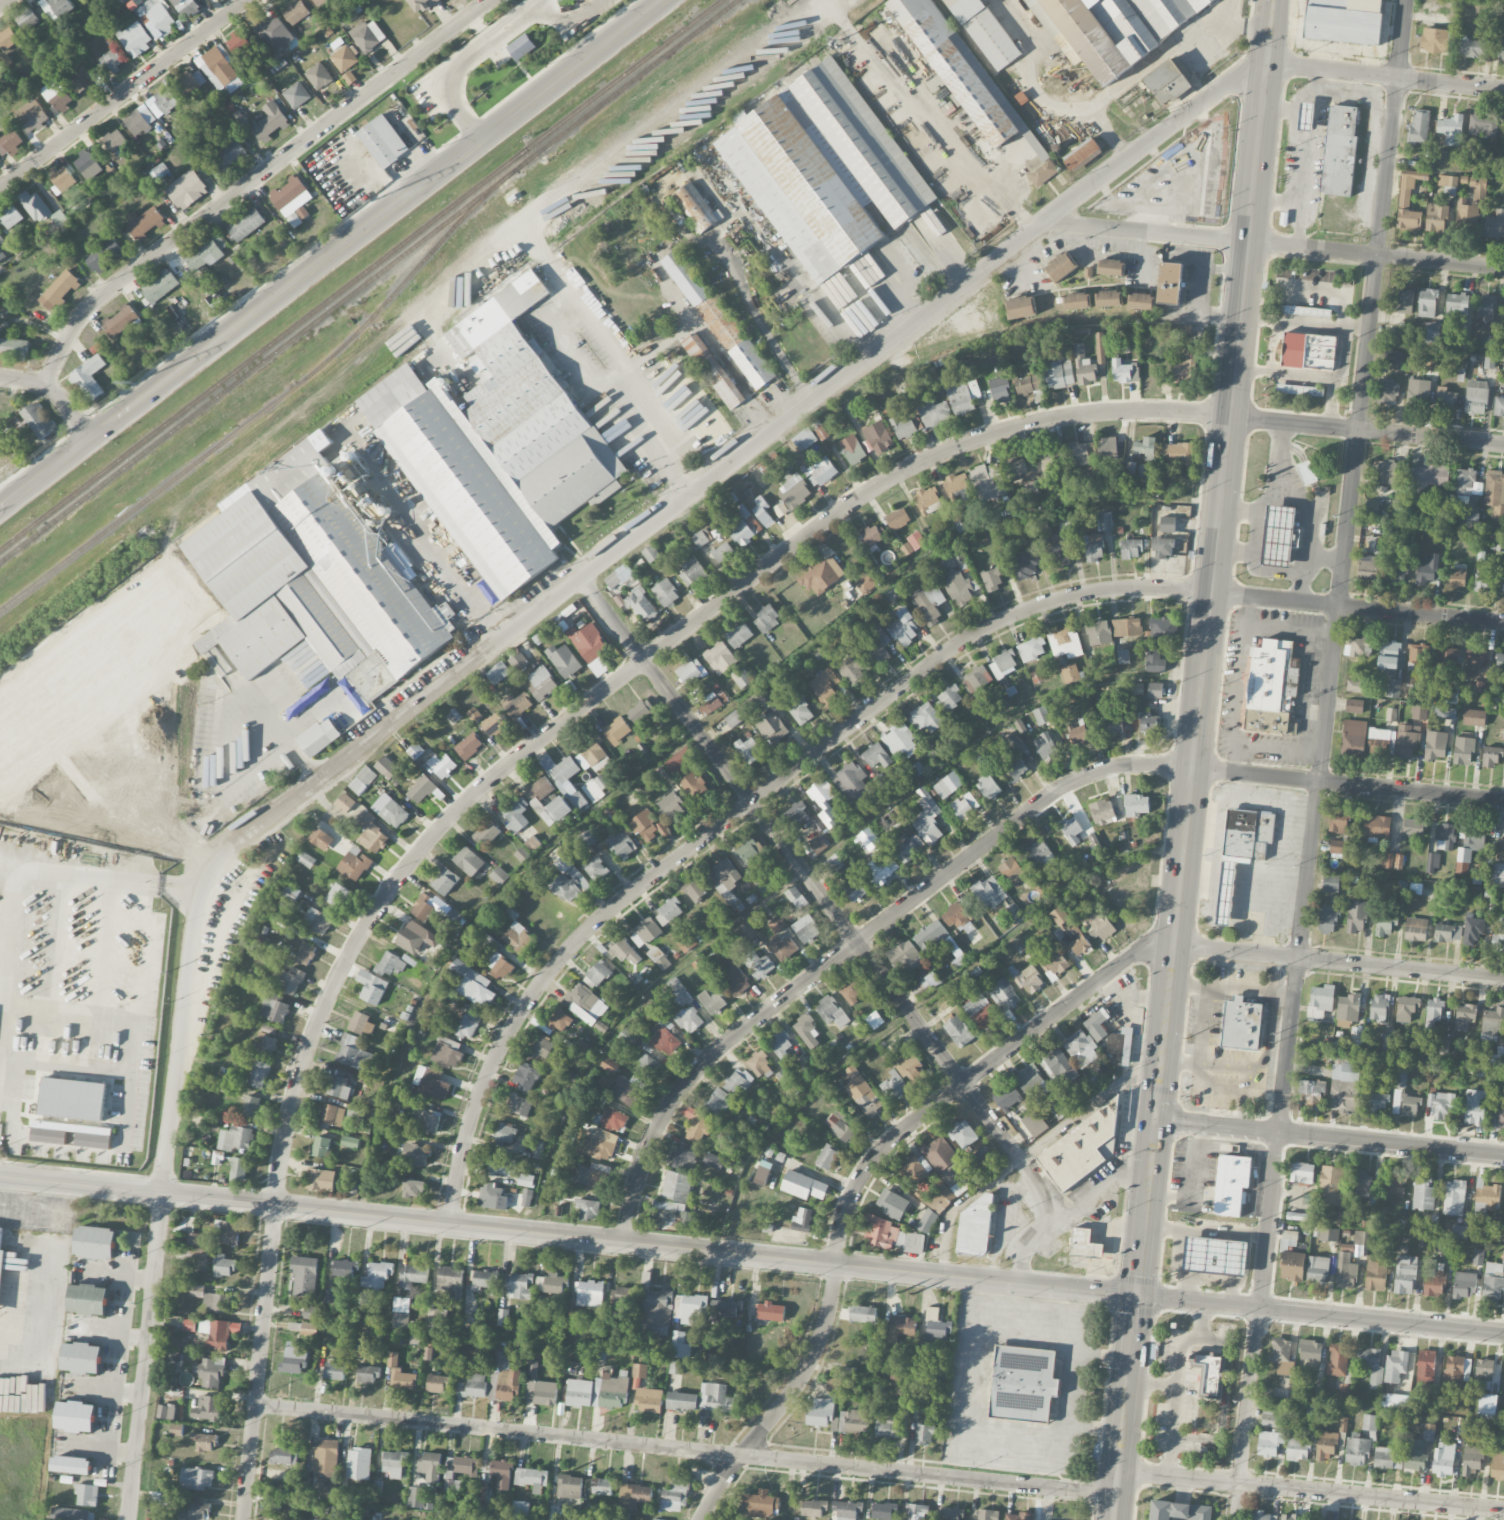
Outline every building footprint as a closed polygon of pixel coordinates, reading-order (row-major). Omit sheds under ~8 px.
[(76,9),(70,0),(40,0),(53,23),(76,9)] [(158,40),(172,30),(169,26),(176,21),(160,0),(144,0),(133,8),(141,19),(147,15),(151,21),(146,25),(158,40)] [(183,16),(191,11),(194,17),(203,11),(196,0),(172,0),(183,16)] [(301,0),(300,0),(283,13),(293,27),(311,13),(301,0)] [(420,15),(438,0),(407,0),(420,15)] [(938,75),(927,83),(933,92),(948,82),(994,149),(1021,131),(1037,155),(1023,165),(1037,186),(1057,173),(937,0),(889,0),(888,1),(938,75)] [(996,73),(1021,55),(983,0),(945,0),(996,73)] [(1070,61),(1081,54),(1102,84),(1221,0),(1027,0),(1070,61)] [(1383,0),(1307,0),(1304,37),(1379,44),(1383,0)] [(15,18),(27,32),(41,20),(30,6),(15,18)] [(295,38),(276,14),(256,30),(275,54),(295,38)] [(367,17),(348,33),(366,55),(386,39),(367,17)] [(117,33),(131,57),(154,44),(140,20),(117,33)] [(10,27),(0,34),(0,44),(5,51),(20,40),(10,27)] [(225,40),(237,56),(253,45),(241,29),(225,40)] [(1449,54),(1449,39),(1454,39),(1455,30),(1422,29),(1421,53),(1449,54)] [(518,61),(506,46),(526,31),(537,46),(518,61)] [(1488,40),(1460,37),(1458,54),(1486,57),(1488,40)] [(233,61),(221,43),(196,60),(214,86),(220,81),(229,94),(244,84),(230,63),(233,61)] [(359,62),(348,45),(330,56),(341,74),(359,62)] [(126,63),(115,48),(100,58),(111,74),(126,63)] [(822,287),(891,235),(868,205),(877,198),(897,225),(936,196),(831,55),(714,142),(822,287)] [(1164,107),(1193,86),(1172,57),(1143,79),(1164,107)] [(333,82),(322,62),(305,71),(316,91),(333,82)] [(94,82),(81,65),(64,78),(78,95),(94,82)] [(342,76),(349,85),(357,79),(350,70),(342,76)] [(190,71),(175,83),(187,98),(202,87),(190,71)] [(42,89),(58,113),(75,102),(58,78),(42,89)] [(294,110),(311,99),(300,81),(283,92),(294,110)] [(149,107),(159,119),(179,103),(168,88),(155,98),(157,101),(149,107)] [(15,113),(30,135),(51,119),(35,98),(15,113)] [(251,128),(262,143),(290,122),(273,99),(262,108),(268,115),(251,128)] [(1329,103),(1320,195),(1352,198),(1361,106),(1329,103)] [(135,137),(158,122),(146,105),(124,120),(135,137)] [(1429,110),(1414,110),(1414,124),(1408,124),(1407,143),(1428,144),(1429,110)] [(1466,133),(1496,136),(1499,116),(1469,112),(1466,133)] [(382,169),(410,151),(385,113),(357,131),(382,169)] [(1463,113),(1453,113),(1452,120),(1437,119),(1436,133),(1445,134),(1445,145),(1461,146),(1463,113)] [(115,156),(131,146),(118,127),(103,137),(115,156)] [(14,129),(0,139),(0,147),(8,157),(25,143),(14,129)] [(224,141),(227,145),(208,161),(220,175),(237,160),(240,164),(250,156),(232,134),(224,141)] [(1101,148),(1093,137),(1063,159),(1071,171),(1101,148)] [(73,160),(88,181),(103,171),(88,150),(73,160)] [(76,184),(64,162),(49,171),(61,193),(76,184)] [(149,171),(155,181),(168,174),(163,164),(149,171)] [(180,211),(209,193),(194,169),(165,187),(180,211)] [(287,179),(289,181),(269,196),(281,211),(308,190),(295,173),(287,179)] [(1438,186),(1457,187),(1458,176),(1438,175),(1438,186)] [(1486,191),(1486,177),(1470,177),(1470,190),(1486,191)] [(698,235),(718,222),(692,182),(671,196),(698,235)] [(30,187),(17,197),(39,225),(52,215),(30,187)] [(1397,229),(1421,230),(1422,212),(1409,211),(1411,187),(1400,187),(1397,229)] [(1462,205),(1462,197),(1457,197),(1456,225),(1478,226),(1479,201),(1471,201),(1471,205),(1462,205)] [(688,221),(670,198),(663,204),(681,227),(688,221)] [(1425,232),(1445,234),(1448,205),(1428,204),(1425,232)] [(9,229),(24,218),(14,205),(8,210),(5,206),(0,209),(0,217),(9,229)] [(134,210),(123,218),(138,240),(165,221),(155,206),(139,217),(134,210)] [(237,242),(267,224),(257,208),(235,221),(234,220),(226,225),(237,242)] [(1483,236),(1503,237),(1503,208),(1496,208),(1496,216),(1484,215),(1483,236)] [(52,216),(60,227),(69,221),(61,209),(52,216)] [(209,265),(230,249),(215,229),(200,241),(202,243),(184,257),(196,272),(207,263),(209,265)] [(125,253),(113,237),(85,259),(97,275),(125,253)] [(661,261),(727,352),(746,338),(714,293),(711,295),(677,249),(661,261)] [(1056,283),(1079,268),(1067,251),(1044,266),(1056,283)] [(1123,277),(1125,262),(1100,259),(1098,274),(1123,277)] [(1183,263),(1161,262),(1159,303),(1181,304),(1183,263)] [(501,602),(563,558),(555,547),(564,541),(553,526),(591,499),(595,504),(623,484),(618,476),(626,470),(530,335),(528,337),(514,317),(549,292),(532,268),(442,333),(462,361),(475,352),(487,368),(479,374),(485,382),(456,402),(438,377),(425,387),(409,364),(358,401),(501,602)] [(80,281),(67,269),(39,300),(52,312),(80,281)] [(141,288),(152,304),(180,285),(169,269),(141,288)] [(1388,313),(1412,314),(1413,290),(1390,289),(1388,313)] [(1419,289),(1418,317),(1436,318),(1437,290),(1419,289)] [(1097,307),(1121,306),(1120,291),(1097,292),(1097,307)] [(1066,311),(1091,308),(1089,292),(1064,295),(1066,311)] [(1447,293),(1446,316),(1467,316),(1468,294),(1447,293)] [(1153,310),(1154,295),(1130,294),(1129,309),(1153,310)] [(1006,300),(1009,320),(1036,315),(1033,295),(1006,300)] [(1477,317),(1494,318),(1496,296),(1479,295),(1477,317)] [(139,322),(131,305),(102,319),(111,336),(139,322)] [(1285,314),(1331,316),(1331,309),(1285,307),(1285,314)] [(1425,342),(1439,344),(1442,324),(1428,322),(1425,342)] [(730,412),(745,402),(697,331),(682,341),(730,412)] [(1096,332),(1097,364),(1105,364),(1104,332),(1096,332)] [(0,338),(0,358),(28,359),(28,339),(0,338)] [(760,391),(778,374),(745,339),(728,355),(760,391)] [(1085,343),(1074,344),(1078,385),(1098,383),(1096,364),(1087,365),(1085,343)] [(1335,359),(1335,347),(1307,346),(1306,358),(1335,359)] [(1195,383),(1196,350),(1175,349),(1174,382),(1195,383)] [(1391,370),(1402,371),(1402,352),(1392,351),(1391,370)] [(107,364),(99,353),(69,376),(90,404),(106,392),(93,375),(107,364)] [(1495,368),(1496,357),(1484,356),(1483,368),(1495,368)] [(1121,365),(1121,358),(1112,358),(1113,383),(1139,382),(1138,364),(1121,365)] [(1048,388),(1074,386),(1071,360),(1046,362),(1048,388)] [(1015,379),(1018,394),(1041,390),(1038,374),(1015,379)] [(995,405),(1013,400),(1005,375),(988,381),(995,405)] [(1431,381),(1409,379),(1406,404),(1428,406),(1431,381)] [(955,416),(975,410),(972,400),(981,398),(975,380),(947,389),(955,416)] [(1383,380),(1382,403),(1397,404),(1398,381),(1383,380)] [(1487,414),(1488,381),(1466,380),(1464,413),(1487,414)] [(1456,409),(1457,393),(1447,392),(1447,387),(1436,386),(1435,408),(1456,409)] [(935,405),(932,395),(916,400),(925,429),(953,420),(947,401),(935,405)] [(1503,416),(1503,397),(1494,396),(1492,415),(1503,416)] [(21,412),(40,441),(56,430),(36,402),(21,412)] [(898,441),(918,434),(911,416),(900,420),(898,416),(890,418),(898,441)] [(863,429),(875,455),(895,446),(883,420),(863,429)] [(801,452),(818,440),(809,426),(792,438),(801,452)] [(829,437),(822,426),(815,430),(822,441),(829,437)] [(852,467),(868,457),(854,433),(838,443),(852,467)] [(183,542),(233,615),(178,652),(191,670),(223,648),(246,682),(310,638),(358,708),(457,641),(451,631),(457,627),(449,617),(455,612),(447,601),(433,610),(314,437),(248,482),(255,492),(183,542)] [(1098,461),(1118,460),(1117,437),(1098,438),(1098,461)] [(1156,437),(1144,437),(1143,442),(1134,442),(1134,454),(1145,455),(1145,461),(1155,462),(1156,437)] [(1069,444),(1072,467),(1096,464),(1093,441),(1069,444)] [(1193,444),(1165,443),(1164,463),(1193,463),(1193,444)] [(1042,469),(1061,468),(1061,452),(1041,453),(1042,469)] [(838,474),(827,455),(802,469),(813,488),(838,474)] [(1028,474),(1024,457),(1004,462),(1008,479),(1028,474)] [(1303,485),(1317,482),(1311,460),(1298,464),(1303,485)] [(1371,460),(1370,481),(1397,482),(1398,462),(1371,460)] [(970,470),(980,501),(1006,494),(996,462),(970,470)] [(1447,487),(1450,465),(1426,463),(1425,467),(1416,466),(1414,490),(1427,491),(1428,485),(1447,487)] [(1475,482),(1476,469),(1458,468),(1456,494),(1484,495),(1484,482),(1475,482)] [(1485,470),(1483,505),(1493,505),(1493,518),(1503,519),(1503,471),(1485,470)] [(951,499),(972,491),(965,472),(944,479),(951,499)] [(777,488),(789,508),(793,506),(790,502),(799,496),(802,501),(812,494),(799,473),(777,488)] [(922,517),(944,508),(935,485),(913,494),(922,517)] [(739,501),(734,492),(719,500),(724,510),(739,501)] [(750,508),(768,528),(776,522),(766,511),(771,507),(762,497),(750,508)] [(788,510),(780,502),(773,510),(781,517),(788,510)] [(737,508),(746,521),(730,531),(740,546),(763,531),(744,503),(737,508)] [(1294,528),(1296,506),(1267,504),(1262,564),(1290,567),(1292,548),(1298,548),(1300,529),(1294,528)] [(912,522),(904,507),(885,516),(893,531),(912,522)] [(1098,513),(1099,531),(1112,531),(1111,512),(1098,513)] [(1160,533),(1176,533),(1176,517),(1161,516),(1160,533)] [(1048,538),(1049,523),(1035,522),(1035,537),(1048,538)] [(858,536),(867,549),(886,537),(878,523),(858,536)] [(710,541),(702,530),(691,538),(699,549),(710,541)] [(905,555),(927,545),(922,533),(899,543),(905,555)] [(1083,536),(1086,562),(1104,560),(1101,534),(1083,536)] [(1370,553),(1384,553),(1384,538),(1370,537),(1370,553)] [(1174,538),(1154,538),(1154,558),(1174,558),(1174,538)] [(1142,540),(1121,540),(1121,559),(1142,559),(1142,540)] [(719,563),(735,553),(727,541),(711,552),(719,563)] [(641,552),(650,564),(661,555),(652,544),(641,552)] [(1059,550),(1059,545),(1050,546),(1052,568),(1072,566),(1071,548),(1059,550)] [(1035,565),(1039,564),(1033,549),(1009,558),(1018,582),(1038,574),(1035,565)] [(800,577),(815,598),(846,574),(831,554),(800,577)] [(1430,559),(1418,559),(1417,584),(1437,584),(1438,554),(1430,554),(1430,559)] [(1382,556),(1359,556),(1358,578),(1381,579),(1382,556)] [(688,588),(706,574),(696,560),(678,573),(688,588)] [(954,608),(974,601),(971,591),(977,589),(972,577),(964,580),(959,567),(946,573),(941,561),(937,563),(954,608)] [(1407,563),(1391,563),(1391,583),(1406,583),(1407,563)] [(603,579),(611,591),(625,581),(633,593),(627,598),(645,623),(659,613),(625,564),(603,579)] [(1465,585),(1466,564),(1452,564),(1451,585),(1465,585)] [(982,573),(987,592),(1004,586),(998,568),(982,573)] [(865,595),(880,582),(871,571),(856,583),(865,595)] [(1496,591),(1496,574),(1475,573),(1474,590),(1496,591)] [(680,599),(668,578),(652,587),(664,608),(680,599)] [(908,595),(928,627),(943,618),(936,607),(947,600),(934,579),(908,595)] [(751,619),(763,634),(782,619),(770,604),(751,619)] [(902,648),(919,637),(913,628),(919,625),(907,606),(896,613),(901,619),(888,627),(902,648)] [(1151,617),(1150,642),(1177,643),(1178,618),(1151,617)] [(1090,647),(1113,642),(1108,619),(1085,624),(1090,647)] [(1142,635),(1141,619),(1112,620),(1113,637),(1142,635)] [(577,632),(573,626),(566,630),(586,663),(610,648),(593,622),(577,632)] [(725,634),(734,649),(754,637),(745,622),(725,634)] [(859,639),(876,667),(891,658),(883,646),(890,642),(881,626),(859,639)] [(1048,632),(1053,657),(1067,654),(1068,658),(1082,655),(1077,627),(1048,632)] [(1017,645),(1022,663),(1047,654),(1042,637),(1017,645)] [(1293,641),(1263,638),(1263,647),(1251,646),(1243,730),(1294,735),(1295,722),(1293,722),(1299,658),(1291,658),(1293,641)] [(1350,638),(1350,645),(1345,645),(1345,656),(1371,657),(1372,639),(1350,638)] [(703,652),(717,676),(738,664),(724,640),(703,652)] [(1400,642),(1381,641),(1379,676),(1398,677),(1400,642)] [(566,644),(558,650),(554,644),(545,651),(566,680),(583,667),(566,644)] [(1409,644),(1408,663),(1426,664),(1427,644),(1409,644)] [(1161,647),(1146,646),(1146,672),(1166,672),(1166,659),(1161,659),(1161,647)] [(1440,665),(1459,665),(1459,648),(1441,648),(1440,665)] [(1487,651),(1466,649),(1464,675),(1474,676),(1475,667),(1485,668),(1487,651)] [(1020,668),(1011,650),(988,661),(996,679),(1020,668)] [(1117,650),(1118,664),(1129,663),(1128,650),(1117,650)] [(529,664),(520,651),(508,660),(516,672),(529,664)] [(836,668),(853,686),(868,671),(851,653),(836,668)] [(1495,653),(1494,670),(1503,671),(1503,653),(1495,653)] [(697,656),(675,670),(686,688),(708,674),(697,656)] [(495,686),(511,673),(502,660),(486,673),(495,686)] [(1064,684),(1080,680),(1076,664),(1061,667),(1064,684)] [(539,702),(560,686),(543,665),(528,677),(533,684),(528,689),(539,702)] [(992,681),(981,665),(964,676),(975,692),(992,681)] [(823,706),(838,698),(824,672),(809,681),(823,706)] [(1400,698),(1401,679),(1387,679),(1386,697),(1400,698)] [(1366,681),(1348,680),(1347,692),(1365,693),(1366,681)] [(1489,681),(1471,680),(1470,693),(1488,693),(1489,681)] [(1148,698),(1163,699),(1163,683),(1149,683),(1148,698)] [(964,697),(955,685),(934,701),(944,713),(964,697)] [(770,700),(764,689),(738,704),(744,715),(770,700)] [(800,727),(816,716),(799,692),(784,703),(800,727)] [(534,707),(525,693),(515,698),(513,694),(502,701),(513,720),(534,707)] [(697,709),(706,718),(723,703),(714,693),(697,709)] [(627,710),(634,723),(655,712),(648,699),(627,710)] [(1362,713),(1363,700),(1346,699),(1345,712),(1362,713)] [(930,735),(945,724),(929,701),(910,713),(921,730),(925,727),(930,735)] [(1412,720),(1427,720),(1428,704),(1413,704),(1412,720)] [(1033,711),(1039,726),(1052,721),(1046,705),(1033,711)] [(1429,717),(1455,721),(1457,709),(1431,705),(1429,717)] [(1486,710),(1463,708),(1461,724),(1485,726),(1486,710)] [(743,719),(736,709),(712,726),(718,736),(743,719)] [(757,723),(770,746),(789,735),(775,712),(757,723)] [(1123,734),(1120,712),(1104,714),(1106,736),(1123,734)] [(1141,734),(1158,734),(1158,716),(1152,716),(1152,712),(1141,712),(1141,734)] [(481,723),(490,738),(507,728),(498,713),(481,723)] [(632,731),(622,716),(602,729),(612,745),(632,731)] [(312,758),(343,735),(330,718),(322,724),(320,721),(297,739),(312,758)] [(1342,756),(1365,757),(1366,721),(1342,720),(1342,756)] [(895,758),(905,752),(908,756),(921,748),(902,721),(880,737),(895,758)] [(1090,740),(1085,723),(1068,729),(1073,746),(1090,740)] [(1421,726),(1398,725),(1396,757),(1413,758),(1414,745),(1420,745),(1421,726)] [(1390,730),(1369,729),(1368,755),(1389,755),(1390,730)] [(1424,758),(1444,761),(1448,733),(1428,730),(1424,758)] [(456,745),(465,760),(483,748),(473,734),(456,745)] [(1057,755),(1050,734),(1034,739),(1041,761),(1057,755)] [(1453,764),(1473,764),(1474,737),(1454,737),(1453,764)] [(608,756),(596,738),(574,754),(586,772),(608,756)] [(747,765),(763,757),(753,738),(743,742),(742,739),(735,742),(747,765)] [(885,768),(894,762),(878,741),(861,754),(872,769),(881,762),(885,768)] [(407,751),(416,760),(424,751),(415,742),(407,751)] [(673,776),(696,758),(687,746),(664,764),(673,776)] [(1497,767),(1497,756),(1503,756),(1503,746),(1482,746),(1482,767),(1497,767)] [(458,766),(444,750),(428,764),(442,781),(458,766)] [(388,780),(399,770),(385,755),(374,766),(388,780)] [(582,772),(570,755),(556,765),(549,755),(539,762),(547,773),(552,770),(562,785),(582,772)] [(1015,781),(1029,771),(1019,755),(1004,766),(1015,781)] [(831,777),(851,806),(870,792),(861,780),(866,777),(855,760),(831,777)] [(348,785),(359,796),(378,776),(367,765),(348,785)] [(679,782),(696,805),(711,794),(694,771),(679,782)] [(964,784),(954,771),(933,787),(942,800),(964,784)] [(976,783),(990,801),(1002,792),(989,773),(976,783)] [(406,792),(420,805),(437,786),(424,774),(406,792)] [(536,804),(555,789),(544,775),(525,790),(533,799),(533,800),(536,804)] [(829,827),(841,819),(828,802),(837,796),(824,779),(808,791),(823,812),(819,815),(829,827)] [(577,810),(587,802),(579,791),(569,799),(577,810)] [(658,803),(673,822),(688,810),(673,791),(658,803)] [(334,804),(346,814),(356,802),(344,792),(334,804)] [(371,807),(396,830),(410,815),(385,792),(371,807)] [(950,805),(958,820),(980,808),(971,792),(950,805)] [(511,822),(506,827),(514,836),(529,822),(521,813),(529,806),(519,794),(501,810),(511,822)] [(910,820),(928,847),(943,836),(932,819),(942,813),(929,794),(918,801),(924,811),(910,820)] [(551,827),(573,810),(561,795),(539,813),(551,827)] [(1149,795),(1125,795),(1126,818),(1140,817),(1139,813),(1149,813),(1149,795)] [(1110,798),(1089,805),(1096,827),(1117,821),(1110,798)] [(784,813),(796,827),(810,816),(799,801),(784,813)] [(1227,807),(1216,925),(1230,926),(1237,859),(1270,862),(1275,812),(1227,807)] [(646,842),(660,832),(666,839),(671,835),(661,821),(657,824),(647,809),(627,823),(636,835),(640,832),(646,842)] [(1350,810),(1331,809),(1329,832),(1348,834),(1350,810)] [(365,829),(358,842),(379,854),(390,836),(371,825),(376,817),(367,811),(359,825),(365,829)] [(1076,835),(1082,832),(1075,815),(1059,822),(1071,848),(1080,843),(1076,835)] [(620,828),(625,822),(616,816),(612,822),(620,828)] [(893,828),(901,831),(905,819),(897,816),(893,828)] [(1390,838),(1390,816),(1365,816),(1364,837),(1390,838)] [(1423,837),(1425,821),(1405,818),(1403,835),(1423,837)] [(484,848),(501,833),(490,820),(473,835),(484,848)] [(1437,824),(1435,850),(1454,851),(1456,825),(1437,824)] [(334,838),(316,827),(308,840),(325,851),(334,838)] [(856,837),(866,852),(880,843),(869,828),(856,837)] [(637,850),(624,829),(606,841),(619,861),(637,850)] [(1469,873),(1471,850),(1485,851),(1487,831),(1460,829),(1459,837),(1464,837),(1463,847),(1457,846),(1455,872),(1469,873)] [(574,838),(580,849),(595,841),(590,830),(574,838)] [(905,862),(925,846),(916,834),(910,839),(905,833),(890,844),(905,862)] [(814,853),(827,849),(823,837),(810,842),(814,853)] [(1024,850),(1036,869),(1055,858),(1043,838),(1024,850)] [(1346,855),(1348,842),(1331,839),(1329,853),(1346,855)] [(736,848),(745,866),(758,859),(750,842),(736,848)] [(471,878),(485,863),(466,845),(452,859),(471,878)] [(358,883),(373,859),(352,846),(337,870),(358,883)] [(311,869),(316,860),(302,851),(296,859),(311,869)] [(822,862),(831,875),(846,865),(837,852),(822,862)] [(1403,854),(1385,853),(1384,869),(1402,870),(1403,854)] [(1441,854),(1429,853),(1426,872),(1438,874),(1441,854)] [(583,866),(596,883),(609,872),(596,855),(583,866)] [(866,865),(875,878),(871,881),(876,888),(901,871),(891,855),(876,865),(873,861),(866,865)] [(1027,874),(1013,856),(997,868),(1011,886),(1027,874)] [(729,906),(737,900),(728,887),(742,878),(727,857),(706,872),(729,906)] [(1494,862),(1493,886),(1503,886),(1503,863),(1494,862)] [(564,873),(564,872),(549,885),(568,906),(591,885),(573,865),(564,873)] [(489,876),(500,886),(510,876),(499,866),(489,876)] [(445,896),(460,879),(446,867),(431,884),(445,896)] [(989,911),(1009,896),(991,874),(972,889),(989,911)] [(1339,893),(1340,874),(1323,874),(1322,892),(1339,893)] [(867,893),(856,877),(841,887),(852,904),(867,893)] [(684,888),(694,904),(709,895),(698,878),(684,888)] [(351,892),(337,882),(325,900),(339,909),(351,892)] [(1422,895),(1423,885),(1410,883),(1409,894),(1422,895)] [(797,911),(807,904),(794,885),(785,892),(797,911)] [(439,903),(424,892),(410,911),(424,922),(439,903)] [(685,911),(674,898),(654,914),(664,927),(685,911)] [(1346,932),(1364,934),(1367,902),(1349,900),(1346,932)] [(967,934),(975,928),(973,926),(968,929),(965,926),(972,921),(957,902),(940,915),(950,927),(957,922),(967,934)] [(302,923),(323,937),(334,920),(312,906),(302,923)] [(1062,930),(1073,923),(1061,906),(1051,913),(1062,930)] [(1337,907),(1321,906),(1319,933),(1336,934),(1337,907)] [(1096,943),(1115,930),(1100,909),(1082,922),(1096,943)] [(791,924),(803,945),(822,933),(810,914),(791,924)] [(1376,936),(1392,936),(1392,916),(1376,915),(1376,936)] [(664,932),(649,916),(629,935),(644,951),(664,932)] [(768,921),(774,933),(786,928),(780,916),(768,921)] [(1484,936),(1484,918),(1464,917),(1463,944),(1475,945),(1475,936),(1484,936)] [(1427,942),(1428,919),(1406,918),(1405,941),(1427,942)] [(416,956),(425,941),(436,948),(442,939),(410,920),(396,944),(416,956)] [(913,935),(923,953),(950,938),(939,920),(913,935)] [(538,939),(515,921),(501,939),(524,957),(538,939)] [(1451,939),(1462,940),(1463,925),(1436,924),(1435,942),(1450,943),(1451,939)] [(783,941),(778,934),(767,942),(781,963),(800,950),(790,936),(783,941)] [(684,953),(695,947),(688,935),(677,941),(684,953)] [(1077,956),(1091,948),(1084,935),(1069,943),(1077,956)] [(634,966),(641,960),(625,938),(610,949),(620,963),(628,957),(634,966)] [(926,961),(907,938),(886,955),(904,978),(926,961)] [(295,960),(309,967),(318,948),(304,941),(295,960)] [(672,964),(655,946),(646,954),(662,972),(672,964)] [(480,960),(493,968),(490,973),(504,982),(516,965),(488,947),(480,960)] [(1042,960),(1055,977),(1070,966),(1057,949),(1042,960)] [(375,972),(384,976),(387,971),(399,977),(407,962),(386,950),(375,972)] [(756,980),(776,969),(767,954),(759,959),(755,952),(744,959),(756,980)] [(722,960),(730,970),(720,978),(735,999),(752,986),(729,955),(722,960)] [(492,980),(456,959),(448,972),(462,980),(456,989),(489,1008),(497,994),(487,988),(492,980)] [(599,987),(612,971),(598,960),(585,976),(599,987)] [(289,972),(283,970),(281,980),(283,981),(280,992),(297,996),(304,970),(291,967),(289,972)] [(378,1006),(389,982),(362,969),(356,980),(366,985),(360,998),(378,1006)] [(942,980),(935,971),(921,981),(928,991),(942,980)] [(684,1007),(694,999),(675,976),(666,984),(684,1007)] [(1002,1013),(1021,1002),(1006,978),(987,990),(1002,1013)] [(850,1006),(866,996),(856,979),(839,988),(850,1006)] [(592,1026),(608,1006),(579,982),(563,1002),(592,1026)] [(1324,1011),(1332,1012),(1334,985),(1324,984),(1324,988),(1311,987),(1308,1018),(1323,1019),(1324,1011)] [(974,997),(967,987),(959,994),(966,1003),(974,997)] [(718,991),(711,997),(706,990),(697,997),(713,1016),(728,1004),(718,991)] [(283,1003),(285,996),(267,992),(262,1018),(285,1023),(289,1004),(283,1003)] [(982,1030),(999,1019),(983,993),(965,1003),(982,1030)] [(1358,1022),(1360,994),(1338,993),(1337,1020),(1358,1022)] [(1222,1047),(1260,1049),(1263,1004),(1244,1003),(1245,995),(1234,994),(1233,1001),(1225,1001),(1222,1047)] [(1370,1021),(1386,1022),(1389,995),(1373,994),(1370,1021)] [(834,1021),(841,1030),(851,1022),(830,995),(815,1006),(829,1025),(834,1021)] [(1395,1022),(1411,1025),(1414,1007),(1420,1008),(1421,999),(1400,995),(1395,1022)] [(1443,1000),(1427,999),(1425,1030),(1434,1031),(1434,1022),(1442,1022),(1443,1000)] [(1456,1004),(1455,1031),(1468,1031),(1468,1020),(1476,1020),(1477,1005),(1456,1004)] [(689,1035),(704,1023),(690,1005),(674,1017),(689,1035)] [(1497,1006),(1496,1012),(1483,1010),(1480,1039),(1497,1041),(1498,1029),(1503,1030),(1503,1007),(1497,1006)] [(1098,1043),(1109,1034),(1101,1025),(1112,1016),(1104,1007),(1083,1024),(1098,1043)] [(471,1041),(483,1014),(468,1008),(456,1034),(471,1041)] [(563,1036),(573,1017),(557,1009),(547,1027),(563,1036)] [(375,1025),(368,1022),(370,1016),(355,1010),(348,1028),(371,1037),(375,1025)] [(884,1024),(878,1012),(866,1018),(873,1030),(884,1024)] [(943,1025),(960,1049),(976,1038),(958,1014),(943,1025)] [(824,1041),(805,1016),(792,1025),(811,1051),(824,1041)] [(668,1057),(682,1042),(669,1031),(674,1026),(666,1018),(655,1030),(658,1033),(650,1041),(668,1057)] [(273,1056),(277,1038),(275,1037),(277,1028),(264,1025),(262,1036),(264,1037),(262,1043),(253,1041),(251,1050),(273,1056)] [(639,1037),(626,1026),(617,1037),(630,1048),(639,1037)] [(1122,1034),(1106,1033),(1105,1054),(1113,1054),(1113,1066),(1130,1066),(1132,1027),(1122,1027),(1122,1034)] [(1081,1069),(1101,1054),(1082,1028),(1062,1043),(1081,1069)] [(1352,1028),(1350,1047),(1360,1048),(1362,1029),(1352,1028)] [(796,1046),(784,1031),(768,1042),(780,1058),(796,1046)] [(363,1038),(344,1033),(335,1062),(369,1072),(374,1054),(359,1049),(363,1038)] [(462,1043),(441,1035),(431,1060),(456,1070),(463,1053),(459,1051),(462,1043)] [(555,1043),(539,1036),(532,1054),(547,1060),(555,1043)] [(1044,1058),(1065,1087),(1080,1075),(1059,1047),(1044,1058)] [(1498,1050),(1497,1055),(1488,1054),(1487,1062),(1503,1064),(1503,1063),(1503,1050),(1498,1050)] [(921,1068),(925,1065),(912,1052),(899,1065),(917,1085),(928,1075),(921,1068)] [(635,1071),(653,1080),(661,1063),(643,1054),(635,1071)] [(615,1074),(619,1064),(604,1058),(600,1068),(615,1074)] [(264,1090),(271,1064),(256,1060),(249,1085),(264,1090)] [(521,1062),(513,1083),(533,1091),(541,1070),(521,1062)] [(1360,1064),(1332,1063),(1330,1111),(1358,1113),(1360,1064)] [(451,1084),(439,1080),(442,1071),(419,1064),(413,1084),(420,1086),(418,1091),(446,1100),(451,1084)] [(1068,1113),(1034,1064),(1015,1077),(1032,1101),(1040,1095),(1057,1120),(1068,1113)] [(845,1071),(853,1080),(845,1086),(868,1117),(884,1105),(853,1065),(845,1071)] [(754,1079),(738,1067),(723,1086),(739,1098),(754,1079)] [(1406,1088),(1407,1067),(1398,1067),(1397,1088),(1406,1088)] [(344,1086),(347,1071),(331,1068),(326,1094),(350,1100),(352,1088),(344,1086)] [(896,1074),(881,1086),(892,1101),(908,1090),(896,1074)] [(630,1081),(619,1076),(610,1096),(636,1107),(647,1082),(633,1076),(630,1081)] [(108,1084),(44,1077),(40,1114),(103,1122),(108,1084)] [(1299,1095),(1325,1096),(1326,1081),(1299,1080),(1299,1095)] [(1023,1101),(1013,1082),(992,1094),(1003,1112),(1023,1101)] [(726,1111),(734,1098),(717,1088),(703,1110),(716,1119),(722,1109),(726,1111)] [(1485,1124),(1487,1090),(1467,1089),(1465,1123),(1485,1124)] [(1400,1107),(1402,1093),(1395,1092),(1393,1106),(1400,1107)] [(1428,1107),(1434,1107),(1433,1120),(1452,1121),(1454,1094),(1429,1092),(1428,1107)] [(526,1120),(533,1101),(511,1094),(505,1113),(526,1120)] [(1390,1094),(1371,1094),(1370,1113),(1383,1113),(1383,1102),(1389,1103),(1390,1094)] [(260,1098),(246,1095),(242,1115),(256,1118),(260,1098)] [(1422,1097),(1403,1095),(1402,1116),(1416,1116),(1417,1106),(1421,1106),(1422,1097)] [(1034,1154),(1061,1193),(1119,1155),(1109,1141),(1119,1134),(1111,1123),(1128,1111),(1119,1097),(1034,1154)] [(341,1128),(346,1109),(324,1103),(319,1122),(341,1128)] [(366,1109),(349,1105),(347,1117),(364,1120),(366,1109)] [(1496,1105),(1495,1127),(1503,1127),(1503,1106),(1496,1105)] [(620,1134),(629,1116),(607,1106),(599,1124),(620,1134)] [(440,1115),(419,1109),(413,1127),(435,1133),(440,1115)] [(1021,1120),(1035,1138),(1049,1127),(1035,1109),(1021,1120)] [(844,1144),(857,1133),(838,1111),(825,1122),(844,1144)] [(684,1138),(702,1144),(708,1126),(706,1126),(709,1118),(695,1113),(693,1121),(690,1120),(684,1138)] [(948,1130),(960,1150),(979,1140),(967,1119),(948,1130)] [(31,1141),(66,1144),(67,1131),(76,1132),(75,1146),(111,1149),(112,1127),(33,1122),(31,1141)] [(517,1128),(500,1124),(496,1140),(514,1144),(517,1128)] [(231,1131),(220,1130),(217,1149),(234,1152),(234,1148),(250,1151),(254,1129),(232,1125),(231,1131)] [(577,1151),(610,1162),(619,1135),(597,1128),(593,1141),(581,1137),(577,1151)] [(972,1175),(942,1133),(920,1148),(956,1198),(974,1185),(969,1177),(972,1175)] [(327,1158),(330,1138),(315,1136),(312,1156),(327,1158)] [(341,1146),(358,1148),(359,1138),(342,1136),(341,1146)] [(428,1147),(404,1143),(401,1163),(425,1168),(428,1147)] [(829,1171),(841,1151),(827,1143),(815,1163),(829,1171)] [(671,1165),(693,1172),(699,1154),(677,1147),(671,1165)] [(702,1163),(720,1171),(725,1160),(708,1152),(702,1163)] [(518,1179),(517,1185),(533,1187),(535,1176),(519,1173),(522,1159),(492,1153),(488,1174),(518,1179)] [(1250,1156),(1219,1154),(1214,1215),(1245,1217),(1250,1156)] [(928,1177),(915,1156),(902,1164),(916,1185),(928,1177)] [(246,1180),(247,1158),(232,1157),(231,1179),(246,1180)] [(755,1183),(766,1186),(773,1163),(761,1160),(755,1183)] [(1315,1165),(1292,1162),(1290,1181),(1312,1185),(1315,1165)] [(577,1187),(605,1191),(608,1165),(592,1163),(591,1168),(580,1166),(577,1187)] [(1343,1167),(1321,1166),(1320,1204),(1341,1205),(1343,1167)] [(306,1189),(334,1192),(336,1171),(308,1169),(306,1189)] [(781,1190),(807,1200),(810,1194),(824,1200),(829,1185),(789,1169),(781,1190)] [(1355,1197),(1369,1197),(1370,1171),(1356,1170),(1355,1197)] [(693,1176),(667,1171),(661,1197),(688,1202),(693,1176)] [(1401,1174),(1384,1173),(1384,1193),(1400,1193),(1401,1174)] [(1434,1211),(1436,1188),(1431,1187),(1432,1176),(1414,1175),(1413,1209),(1434,1211)] [(942,1215),(958,1194),(937,1179),(927,1192),(921,1187),(915,1195),(942,1215)] [(423,1180),(404,1180),(404,1197),(422,1197),(423,1180)] [(1466,1181),(1445,1180),(1444,1214),(1465,1215),(1466,1181)] [(503,1186),(481,1184),(479,1207),(507,1210),(508,1197),(502,1196),(503,1186)] [(1500,1184),(1476,1184),(1475,1214),(1485,1214),(1485,1210),(1499,1210),(1500,1184)] [(901,1222),(911,1201),(884,1188),(876,1205),(885,1209),(883,1213),(901,1222)] [(530,1207),(533,1190),(524,1189),(521,1206),(530,1207)] [(576,1206),(581,1207),(580,1217),(598,1219),(600,1201),(577,1199),(576,1206)] [(685,1204),(654,1200),(653,1207),(659,1208),(656,1225),(670,1228),(672,1218),(681,1219),(680,1225),(697,1228),(699,1214),(684,1211),(685,1204)] [(961,1200),(957,1254),(989,1256),(992,1202),(961,1200)] [(813,1209),(799,1207),(798,1217),(793,1216),(791,1229),(810,1232),(813,1209)] [(917,1229),(928,1235),(939,1215),(927,1208),(917,1229)] [(893,1249),(898,1228),(892,1227),(893,1220),(863,1214),(862,1220),(872,1222),(867,1244),(893,1249)] [(239,1245),(239,1221),(215,1221),(214,1244),(239,1245)] [(1468,1236),(1468,1225),(1453,1225),(1452,1235),(1468,1236)] [(78,1226),(74,1255),(113,1260),(117,1231),(78,1226)] [(1090,1243),(1091,1229),(1073,1228),(1071,1255),(1102,1257),(1102,1244),(1090,1243)] [(1319,1240),(1338,1241),(1339,1229),(1320,1228),(1319,1240)] [(926,1235),(898,1232),(896,1249),(924,1251),(926,1235)] [(1368,1245),(1368,1232),(1354,1232),(1354,1244),(1368,1245)] [(186,1246),(194,1247),(193,1258),(208,1259),(209,1249),(198,1248),(199,1233),(187,1233),(186,1246)] [(1183,1271),(1246,1277),(1249,1241),(1186,1235),(1183,1271)] [(1472,1264),(1484,1265),(1484,1249),(1473,1248),(1472,1264)] [(1302,1282),(1306,1253),(1283,1250),(1280,1280),(1302,1282)] [(1351,1253),(1340,1251),(1335,1286),(1355,1289),(1359,1264),(1350,1263),(1351,1253)] [(225,1259),(226,1254),(215,1253),(214,1276),(234,1277),(235,1260),(225,1259)] [(1416,1256),(1397,1255),(1395,1293),(1415,1294),(1416,1256)] [(1386,1291),(1387,1256),(1367,1256),(1366,1291),(1386,1291)] [(292,1273),(295,1273),(294,1296),(316,1297),(318,1258),(292,1257),(292,1273)] [(1329,1257),(1308,1257),(1308,1284),(1328,1284),(1329,1257)] [(334,1260),(333,1276),(356,1277),(357,1261),(334,1260)] [(1444,1295),(1445,1262),(1425,1261),(1424,1295),(1444,1295)] [(385,1288),(385,1275),(393,1275),(394,1264),(369,1262),(368,1277),(360,1276),(360,1287),(385,1288)] [(1482,1300),(1502,1301),(1503,1263),(1484,1262),(1482,1300)] [(412,1282),(428,1283),(428,1267),(401,1266),(400,1287),(412,1288),(412,1282)] [(447,1298),(462,1299),(463,1268),(439,1267),(438,1288),(447,1288),(447,1298)] [(496,1288),(497,1271),(473,1271),(472,1291),(481,1292),(481,1287),(496,1288)] [(536,1292),(566,1293),(567,1277),(557,1276),(558,1272),(548,1272),(548,1277),(536,1277),(536,1292)] [(1476,1272),(1455,1272),(1454,1297),(1475,1298),(1476,1272)] [(531,1283),(533,1284),(534,1274),(508,1274),(507,1299),(530,1300),(531,1283)] [(578,1281),(578,1290),(577,1290),(577,1306),(603,1308),(604,1282),(578,1281)] [(109,1287),(70,1284),(68,1313),(106,1316),(109,1287)] [(204,1298),(204,1285),(191,1285),(190,1297),(204,1298)] [(639,1289),(611,1287),(610,1304),(638,1306),(639,1289)] [(648,1290),(646,1335),(670,1336),(673,1291),(648,1290)] [(223,1314),(223,1294),(205,1293),(204,1313),(223,1314)] [(674,1318),(681,1318),(681,1325),(707,1326),(708,1296),(674,1295),(674,1318)] [(410,1298),(394,1297),(392,1329),(408,1330),(410,1298)] [(718,1303),(717,1328),(724,1328),(725,1317),(740,1318),(741,1301),(712,1299),(712,1303),(718,1303)] [(784,1321),(785,1304),(758,1303),(758,1320),(784,1321)] [(318,1320),(319,1307),(304,1306),(303,1319),(318,1320)] [(877,1322),(877,1307),(841,1306),(841,1321),(877,1322)] [(950,1342),(951,1321),(939,1321),(939,1308),(927,1307),(926,1341),(950,1342)] [(508,1326),(508,1309),(498,1309),(497,1326),(508,1326)] [(898,1336),(916,1337),(916,1318),(890,1317),(889,1342),(898,1343),(898,1336)] [(196,1320),(184,1320),(183,1331),(195,1331),(196,1320)] [(199,1333),(209,1333),(208,1350),(229,1350),(229,1336),(241,1337),(241,1322),(200,1321),(199,1333)] [(164,1344),(174,1345),(175,1326),(165,1326),(164,1344)] [(691,1332),(672,1331),(671,1358),(691,1359),(691,1332)] [(1294,1376),(1294,1362),(1290,1362),(1291,1340),(1272,1339),(1271,1362),(1278,1362),(1277,1375),(1294,1376)] [(1323,1343),(1301,1339),(1298,1359),(1320,1362),(1323,1343)] [(284,1363),(280,1362),(279,1372),(304,1375),(308,1344),(287,1341),(284,1363)] [(64,1343),(62,1371),(100,1374),(102,1345),(64,1343)] [(989,1418),(1050,1423),(1052,1396),(1055,1396),(1059,1350),(996,1344),(989,1418)] [(1328,1375),(1348,1376),(1349,1345),(1329,1344),(1328,1375)] [(1227,1353),(1193,1349),(1191,1365),(1201,1366),(1198,1397),(1222,1400),(1227,1353)] [(1382,1390),(1384,1366),(1379,1366),(1381,1351),(1359,1349),(1358,1366),(1371,1367),(1369,1389),(1382,1390)] [(1407,1374),(1409,1352),(1388,1350),(1385,1383),(1400,1384),(1400,1373),(1407,1374)] [(1434,1387),(1435,1351),(1417,1350),(1416,1387),(1434,1387)] [(506,1368),(506,1351),(495,1351),(494,1368),(506,1368)] [(399,1352),(388,1352),(387,1368),(392,1368),(391,1389),(417,1390),(417,1374),(398,1373),(399,1352)] [(1464,1356),(1445,1356),(1444,1392),(1463,1393),(1464,1356)] [(226,1359),(203,1357),(202,1366),(201,1366),(199,1379),(203,1379),(202,1387),(219,1389),(220,1376),(224,1376),(226,1359)] [(1475,1389),(1492,1389),(1493,1359),(1476,1359),(1475,1389)] [(528,1375),(537,1376),(538,1361),(529,1360),(528,1375)] [(682,1362),(669,1361),(669,1374),(682,1375),(682,1362)] [(946,1384),(947,1366),(931,1365),(931,1361),(917,1361),(916,1383),(946,1384)] [(325,1379),(345,1380),(345,1364),(326,1363),(325,1379)] [(633,1378),(646,1378),(647,1365),(634,1364),(633,1378)] [(358,1383),(378,1384),(378,1367),(358,1366),(358,1383)] [(499,1369),(498,1401),(515,1401),(515,1393),(521,1393),(522,1370),(499,1369)] [(485,1398),(486,1375),(469,1374),(468,1383),(457,1382),(456,1396),(485,1398)] [(427,1392),(448,1393),(449,1376),(428,1375),(427,1392)] [(628,1379),(596,1375),(594,1391),(601,1391),(599,1406),(625,1409),(628,1379)] [(839,1380),(828,1378),(827,1390),(837,1392),(839,1380)] [(1275,1388),(1274,1398),(1292,1398),(1293,1379),(1281,1378),(1280,1388),(1275,1388)] [(591,1406),(593,1381),(568,1380),(567,1405),(591,1406)] [(526,1404),(557,1405),(558,1382),(527,1381),(526,1404)] [(700,1411),(737,1413),(738,1396),(726,1395),(727,1384),(701,1383),(700,1411)] [(662,1413),(662,1389),(637,1389),(636,1412),(662,1413)] [(668,1392),(667,1410),(697,1412),(698,1394),(668,1392)] [(1408,1396),(1394,1395),(1393,1408),(1407,1409),(1408,1396)] [(219,1420),(220,1397),(199,1396),(199,1408),(192,1408),(191,1419),(219,1420)] [(870,1434),(871,1412),(840,1410),(840,1418),(834,1417),(835,1398),(808,1396),(807,1426),(830,1427),(830,1431),(870,1434)] [(58,1401),(56,1430),(94,1432),(96,1404),(58,1401)] [(1320,1417),(1320,1403),(1307,1403),(1306,1416),(1320,1417)] [(1476,1417),(1494,1419),(1495,1404),(1477,1403),(1476,1417)] [(176,1406),(159,1404),(157,1418),(174,1420),(176,1406)] [(1283,1410),(1263,1407),(1261,1426),(1280,1429),(1283,1410)] [(900,1414),(876,1413),(876,1437),(900,1438),(900,1414)] [(1362,1430),(1377,1431),(1378,1415),(1363,1415),(1362,1430)] [(183,1424),(171,1424),(171,1435),(182,1436),(183,1424)] [(916,1444),(933,1445),(934,1425),(917,1424),(916,1444)] [(1434,1442),(1435,1424),(1424,1424),(1424,1441),(1434,1442)] [(1276,1458),(1279,1443),(1284,1444),(1286,1434),(1260,1430),(1257,1455),(1276,1458)] [(1336,1432),(1318,1431),(1316,1460),(1334,1461),(1336,1432)] [(217,1435),(191,1433),(191,1437),(198,1438),(197,1451),(216,1452),(217,1435)] [(1308,1462),(1311,1436),(1289,1433),(1286,1459),(1308,1462)] [(1347,1464),(1368,1466),(1369,1439),(1361,1439),(1361,1433),(1348,1433),(1347,1464)] [(315,1473),(338,1473),(339,1441),(316,1440),(315,1473)] [(1426,1472),(1426,1454),(1425,1454),(1425,1440),(1407,1440),(1406,1472),(1426,1472)] [(1455,1443),(1435,1443),(1434,1475),(1454,1475),(1455,1443)] [(1463,1446),(1462,1475),(1473,1476),(1473,1469),(1482,1469),(1483,1447),(1463,1446)] [(1403,1457),(1396,1456),(1397,1449),(1376,1447),(1373,1467),(1402,1470),(1403,1457)] [(1494,1447),(1490,1477),(1503,1479),(1503,1449),(1494,1447)] [(297,1465),(297,1449),(271,1448),(270,1464),(297,1465)] [(371,1449),(348,1448),(347,1479),(371,1480),(371,1449)] [(383,1472),(391,1473),(390,1479),(404,1480),(407,1453),(385,1451),(383,1472)] [(442,1454),(419,1453),(419,1473),(427,1473),(426,1483),(441,1483),(442,1454)] [(91,1474),(92,1458),(53,1456),(52,1472),(91,1474)] [(455,1457),(454,1474),(478,1475),(479,1458),(455,1457)] [(498,1477),(497,1489),(509,1491),(513,1462),(493,1460),(490,1476),(498,1477)] [(180,1486),(212,1491),(214,1471),(182,1467),(180,1486)] [(548,1486),(549,1470),(515,1469),(515,1485),(548,1486)] [(557,1496),(581,1498),(583,1477),(559,1475),(557,1496)] [(686,1512),(688,1475),(673,1475),(672,1490),(663,1489),(662,1510),(686,1512)] [(613,1496),(613,1479),(594,1478),(593,1495),(613,1496)] [(99,1506),(99,1485),(77,1484),(77,1506),(99,1506)] [(636,1503),(652,1503),(652,1486),(620,1485),(619,1513),(636,1513),(636,1503)] [(769,1489),(759,1488),(759,1495),(746,1494),(745,1510),(752,1510),(752,1516),(777,1518),(778,1497),(769,1497),(769,1489)] [(175,1494),(162,1494),(162,1507),(175,1507),(175,1494)] [(268,1510),(282,1509),(281,1497),(268,1497),(268,1510)] [(803,1499),(802,1516),(824,1517),(825,1501),(803,1499)] [(1185,1502),(1154,1499),(1151,1519),(1172,1519),(1172,1517),(1183,1518),(1197,1519),(1211,1519),(1213,1505),(1185,1502)] [(520,1519),(529,1519),(529,1502),(513,1501),(512,1519),(520,1519)] [(862,1512),(862,1502),(834,1501),(834,1519),(856,1519),(857,1512),(862,1512)] [(873,1502),(872,1519),(884,1519),(895,1519),(896,1504),(873,1502)] [(211,1504),(179,1503),(179,1519),(183,1519),(210,1519),(211,1504)] [(548,1504),(547,1519),(562,1519),(563,1505),(548,1504)] [(907,1504),(907,1519),(927,1519),(927,1505),(907,1504)] [(942,1519),(959,1519),(959,1518),(964,1518),(964,1508),(943,1507),(942,1519)] [(52,1508),(52,1519),(94,1519),(95,1510),(52,1508)] [(997,1510),(977,1509),(977,1519),(997,1519),(997,1510)] [(595,1510),(583,1510),(584,1519),(595,1519),(595,1510)] [(1277,1513),(1251,1512),(1250,1519),(1277,1519),(1277,1513)]
